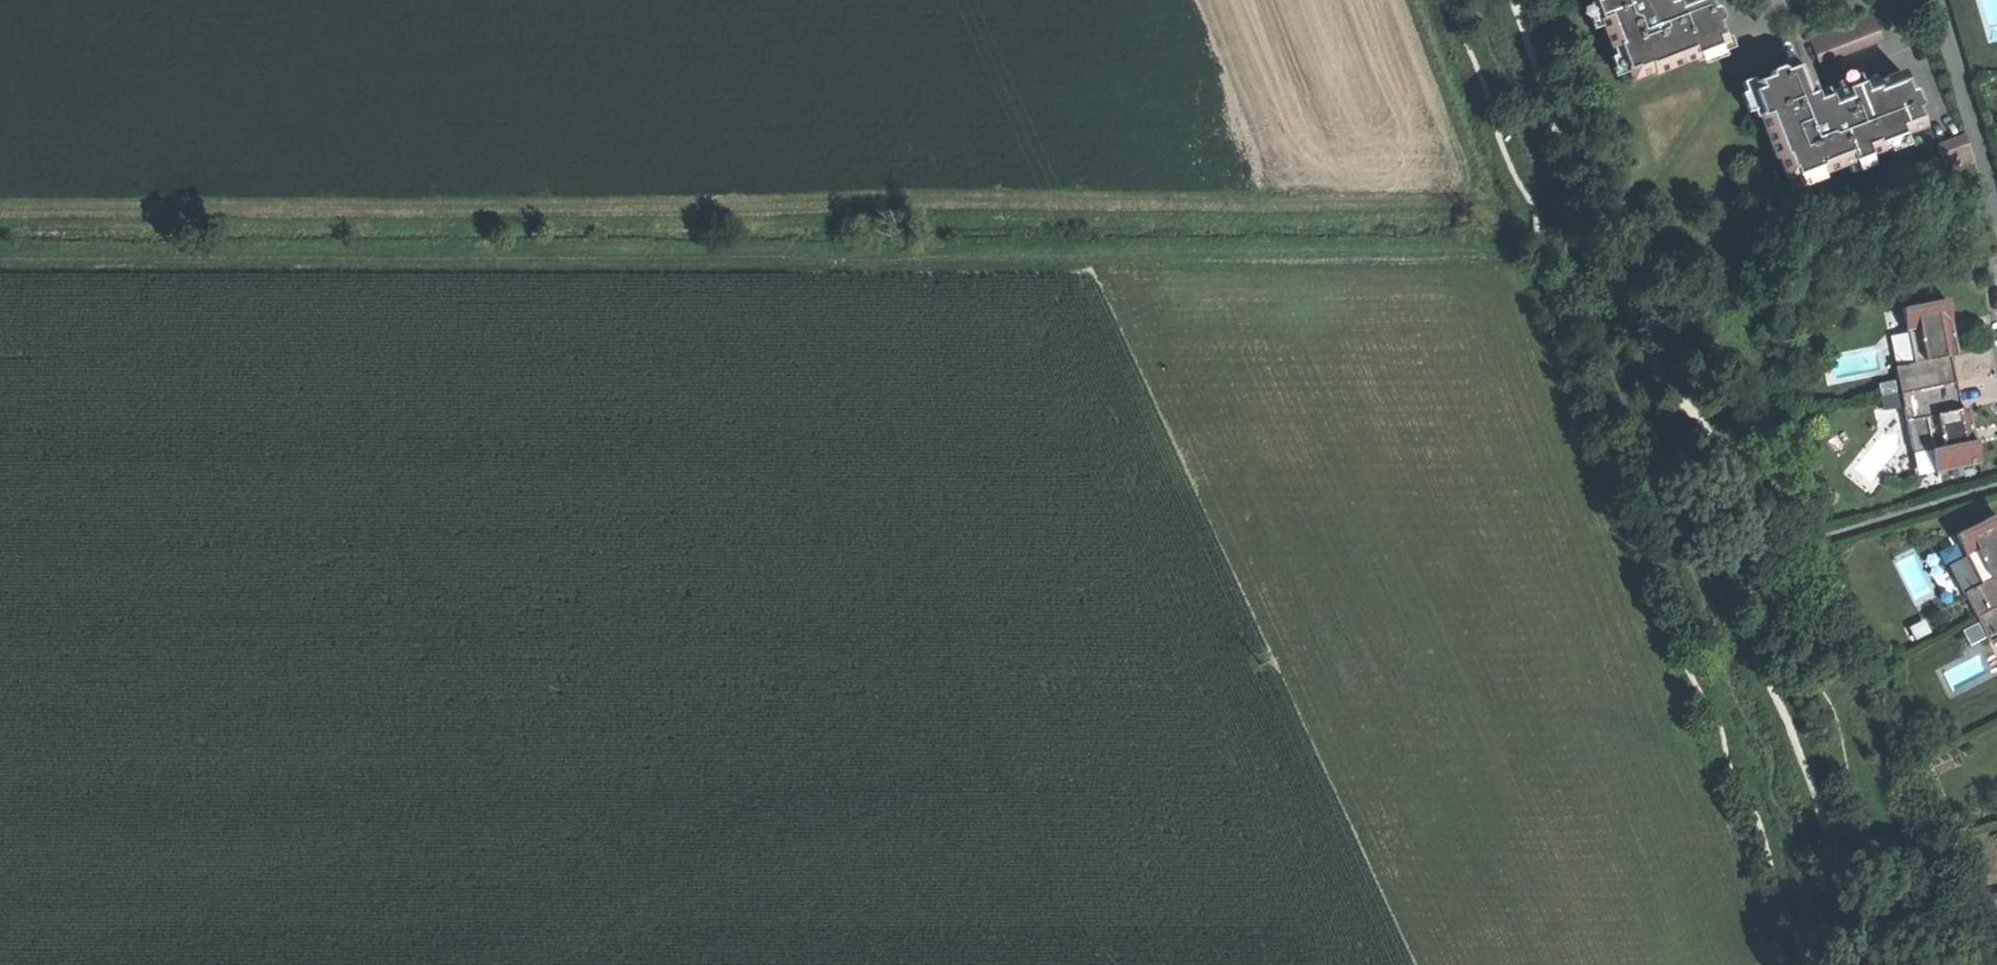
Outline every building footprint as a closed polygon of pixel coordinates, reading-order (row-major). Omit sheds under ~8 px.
[(1653,74),(1696,57),(1695,54),(1725,43),(1709,0),(1676,0),(1668,3),(1667,0),(1592,0),(1611,48),(1618,45),(1631,79),(1652,71),(1653,74)] [(1819,64),(1882,40),(1872,14),(1809,39),(1819,64)] [(1878,143),(1924,126),(1903,72),(1875,83),(1873,78),(1844,89),(1818,99),(1804,64),(1750,85),(1762,115),(1759,116),(1776,159),(1779,158),(1787,179),(1820,166),(1823,173),(1881,150),(1878,143)] [(1947,170),(1975,160),(1965,134),(1938,144),(1947,170)] [(1900,395),(1955,384),(1950,358),(1955,357),(1950,333),(1944,335),(1943,330),(1942,326),(1951,324),(1946,301),(1902,310),(1913,365),(1895,368),(1900,395)] [(1880,397),(1898,394),(1896,382),(1878,386),(1880,397)] [(1961,411),(1955,384),(1900,395),(1906,423),(1924,419),(1936,474),(1980,465),(1975,442),(1966,443),(1965,439),(1964,435),(1970,434),(1965,410),(1961,411)] [(1899,396),(1881,400),(1884,412),(1902,408),(1899,396)] [(1996,608),(1996,518),(1995,515),(1955,535),(1968,560),(1981,585),(1964,594),(1976,618),(1996,608)] [(1981,585),(1968,560),(1951,568),(1964,594),(1981,585)] [(1976,618),(1989,644),(1996,640),(1996,608),(1976,618)] [(1923,622),(1910,629),(1916,642),(1929,635),(1923,622)]
